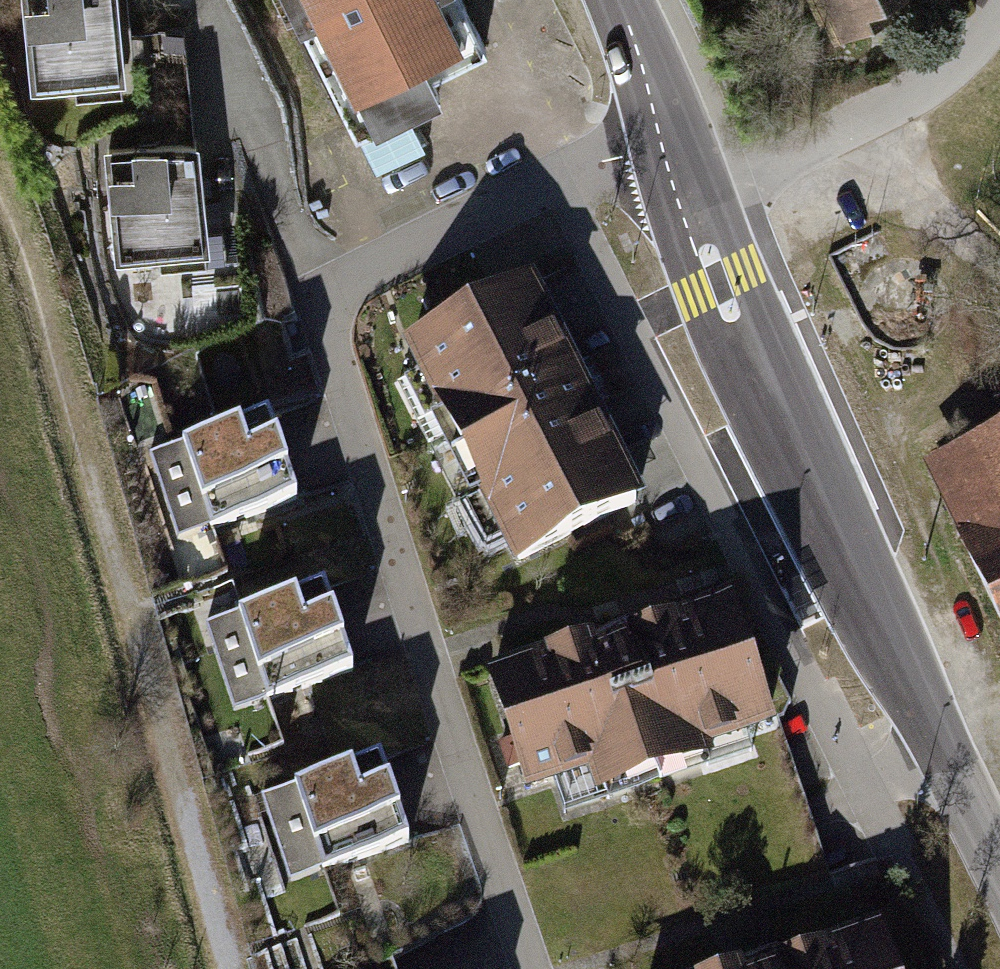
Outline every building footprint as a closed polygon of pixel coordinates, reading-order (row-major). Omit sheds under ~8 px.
[(31,106),(141,105),(140,0),(30,0),(31,106)] [(471,0),(276,0),(352,147),(506,67),(471,0)] [(921,2),(920,0),(801,0),(798,1),(818,47),(921,2)] [(223,158),(113,159),(114,273),(224,272),(223,158)] [(526,275),(389,338),(495,566),(632,503),(526,275)] [(267,392),(137,434),(169,531),(299,489),(267,392)] [(925,477),(999,648),(999,444),(925,477)] [(331,588),(201,631),(232,728),(363,686),(331,588)] [(746,606),(500,680),(544,826),(791,752),(746,606)] [(390,773),(262,809),(284,889),(412,853),(390,773)] [(799,968),(902,968),(893,941),(799,968)]
